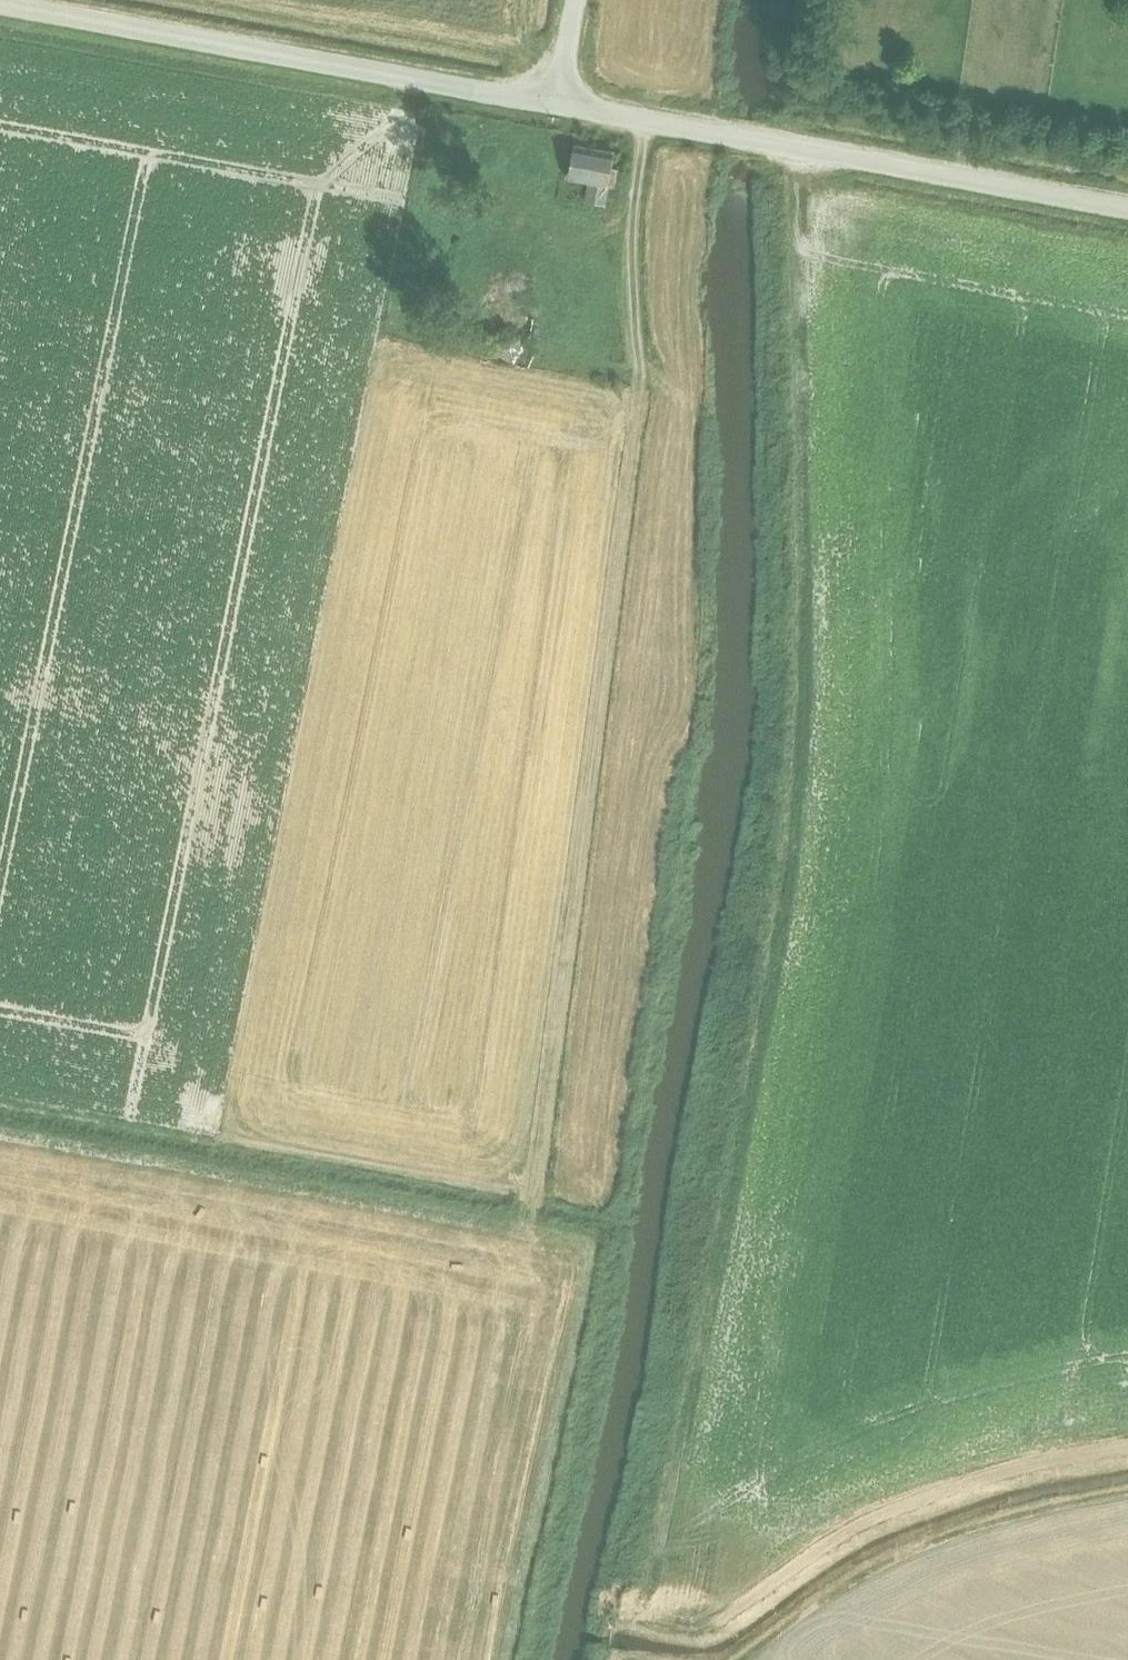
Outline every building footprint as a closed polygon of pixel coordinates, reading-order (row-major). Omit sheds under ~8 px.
[(584,199),(595,202),(605,204),(608,184),(614,185),(617,167),(612,166),(614,150),(574,143),(568,176),(587,180),(584,199)]
